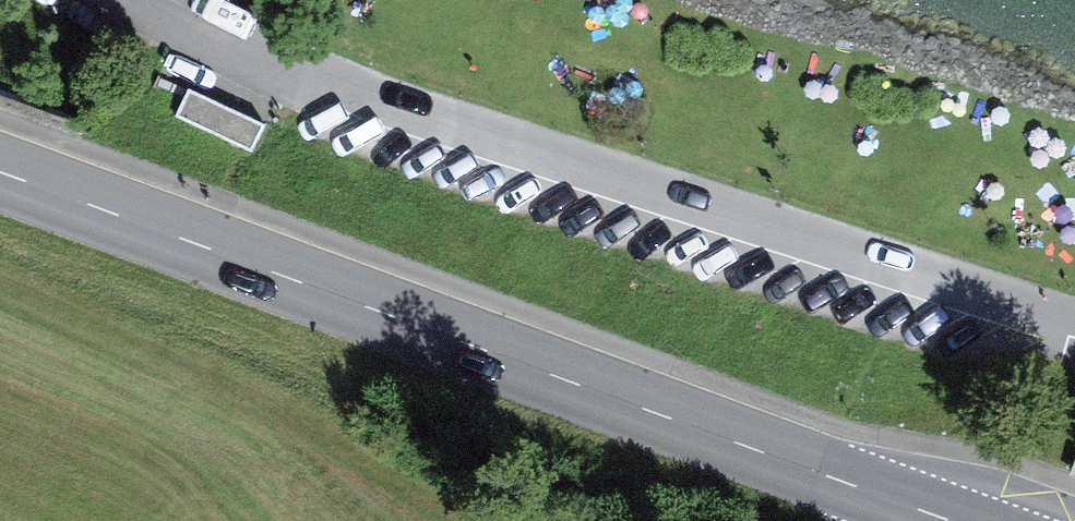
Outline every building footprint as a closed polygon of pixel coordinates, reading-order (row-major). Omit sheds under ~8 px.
[(263,124),(190,87),(173,121),(246,158),(263,124)]
